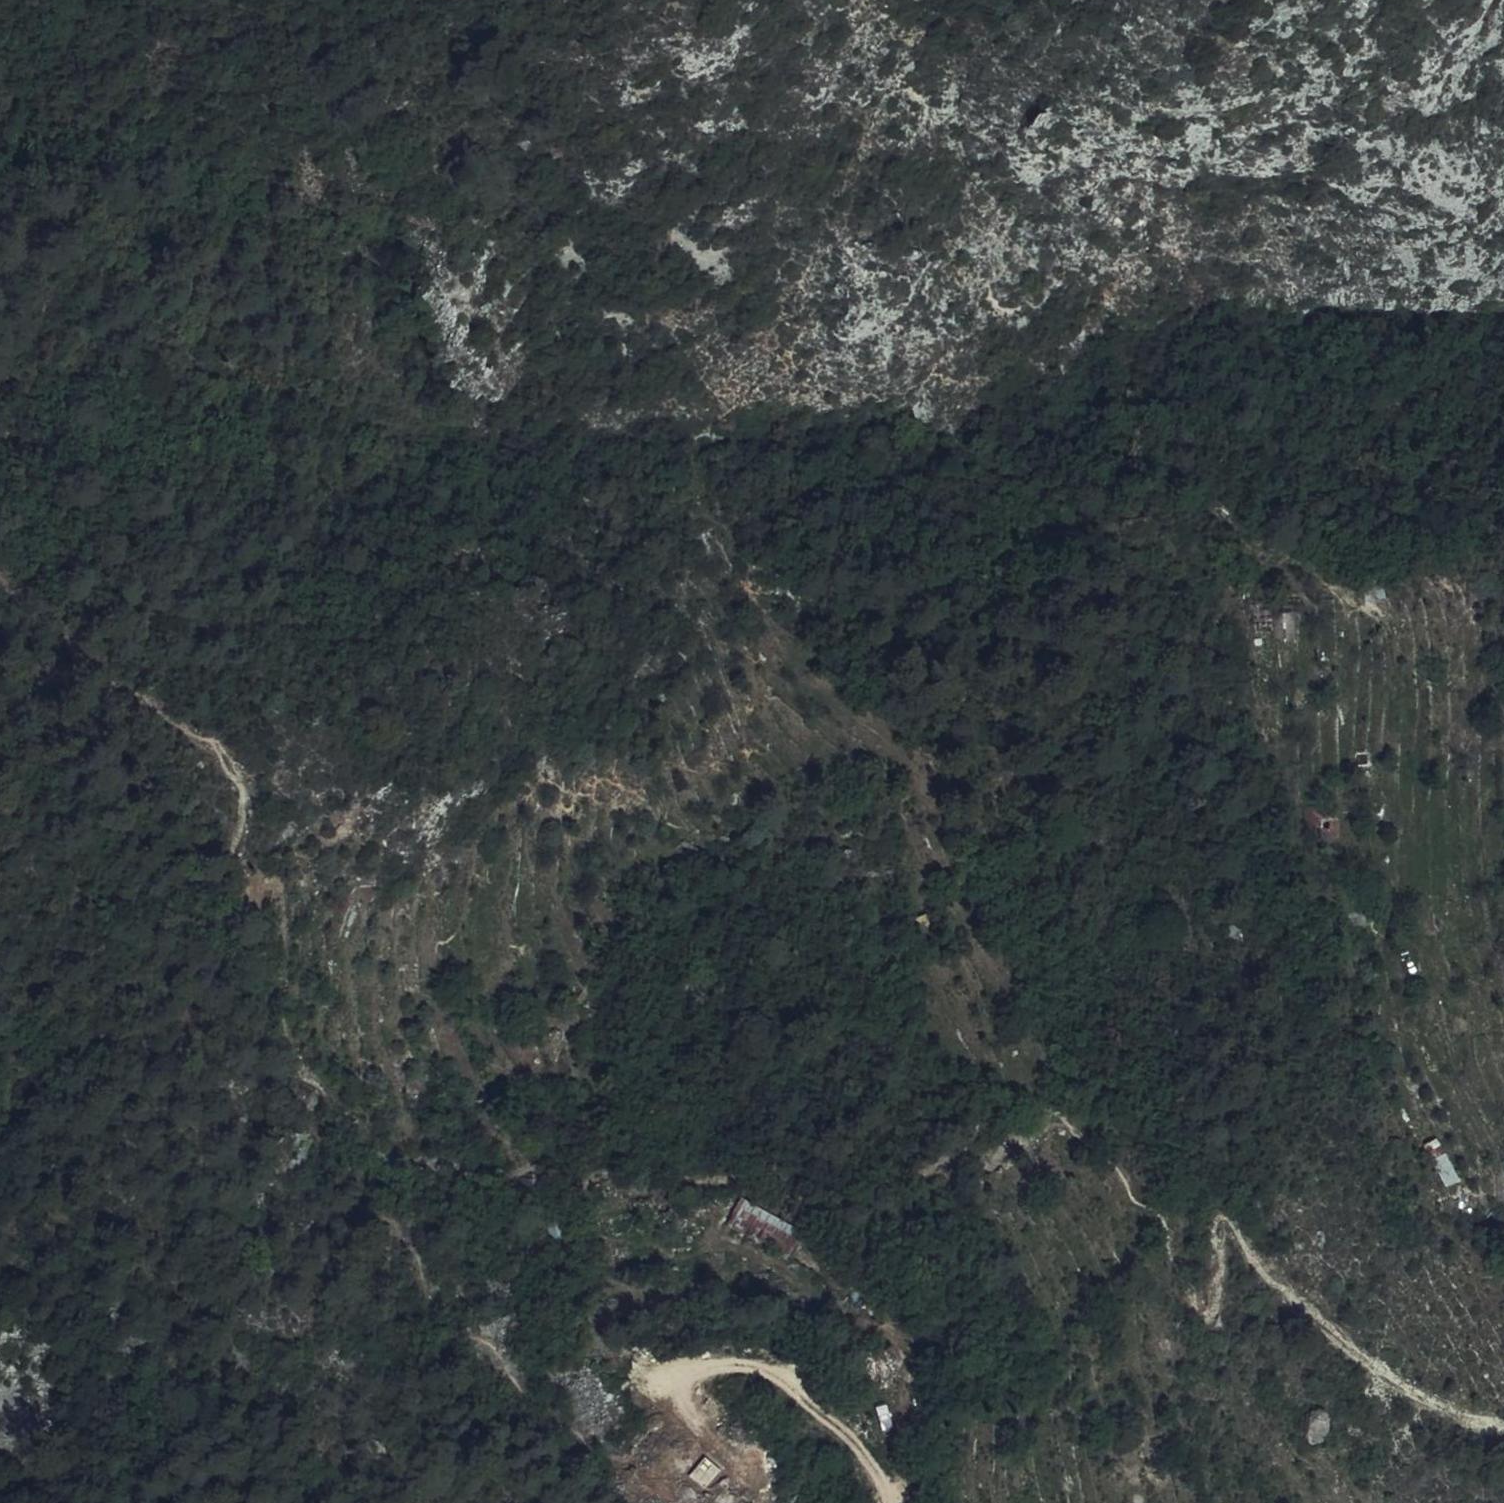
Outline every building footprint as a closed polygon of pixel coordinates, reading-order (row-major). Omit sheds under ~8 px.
[(1314,804),(1314,826),(1327,825),(1327,837),(1343,837),(1343,814),(1336,813),(1336,803),(1314,804)] [(1434,1156),(1448,1186),(1463,1179),(1448,1149),(1434,1156)] [(740,1199),(729,1227),(794,1252),(805,1223),(740,1199)] [(692,1474),(708,1486),(723,1465),(707,1453),(692,1474)]
